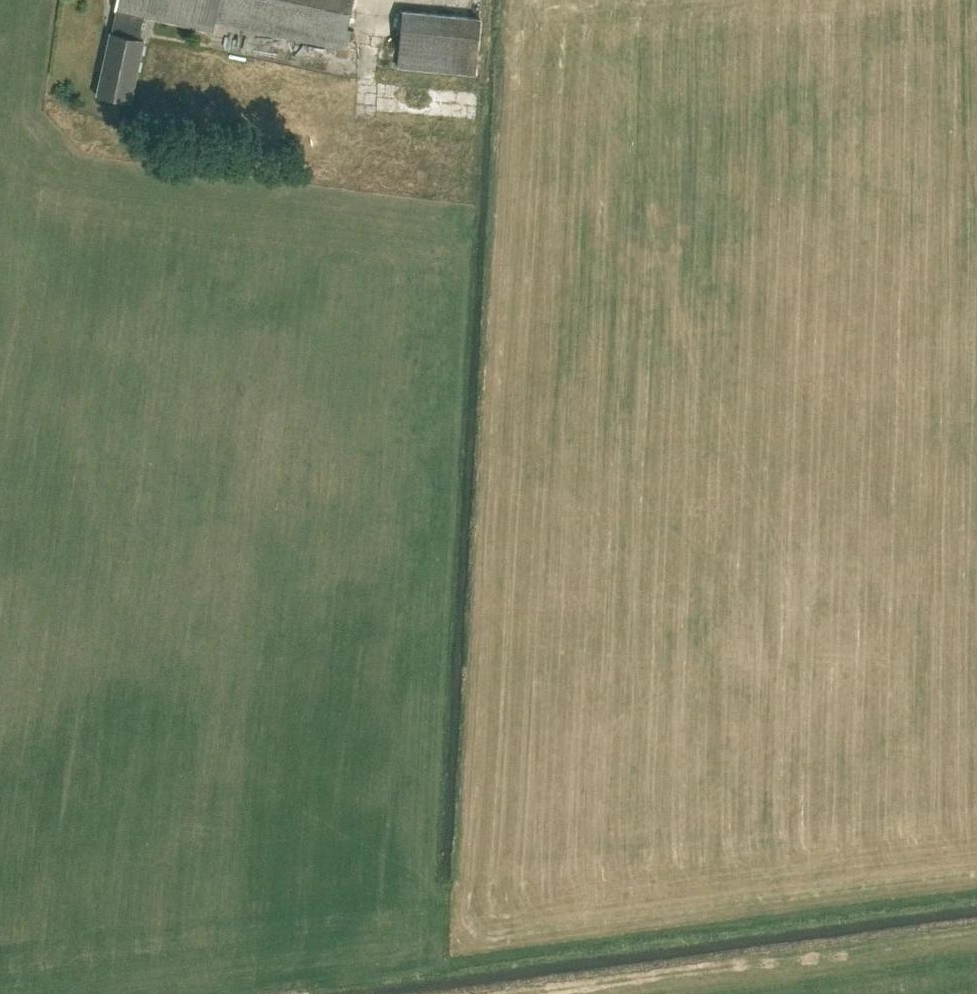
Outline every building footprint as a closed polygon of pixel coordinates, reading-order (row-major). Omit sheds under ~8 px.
[(116,8),(96,96),(129,104),(144,41),(139,40),(145,15),(214,31),(216,20),(342,49),(353,0),(117,0),(115,8),(116,8)] [(476,76),(481,17),(402,9),(396,67),(476,76)]
